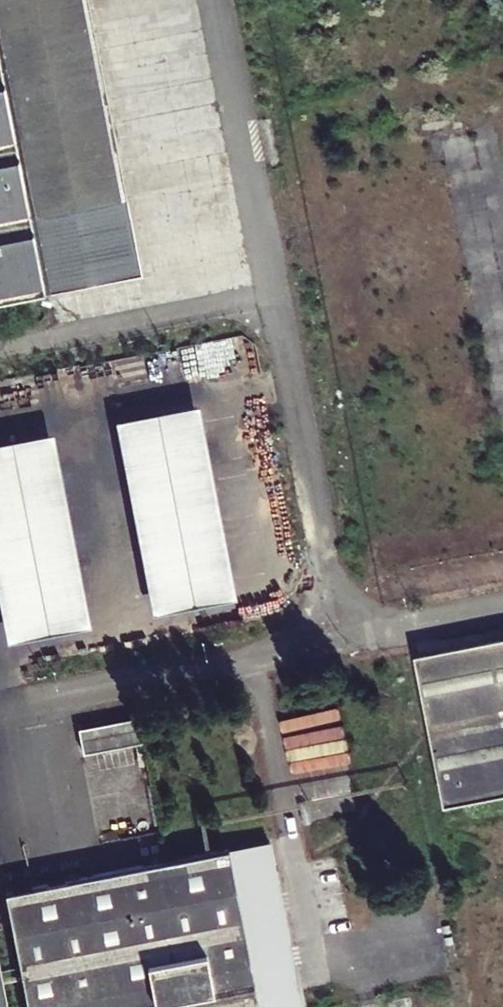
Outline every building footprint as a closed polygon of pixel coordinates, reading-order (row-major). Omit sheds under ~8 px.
[(35,210),(118,192),(77,0),(0,0),(0,45),(35,210)] [(51,285),(35,210),(0,45),(0,295),(51,285)] [(204,83),(127,93),(133,137),(210,126),(204,83)] [(116,419),(143,612),(227,601),(200,407),(116,419)] [(0,443),(0,635),(1,641),(86,626),(51,433),(0,443)] [(387,626),(420,779),(502,761),(502,602),(387,626)] [(112,699),(51,712),(56,732),(117,720),(112,699)] [(80,754),(138,742),(133,717),(75,730),(80,754)] [(259,999),(275,996),(255,891),(220,898),(215,874),(250,867),(241,820),(0,868),(0,966),(8,1006),(260,1006),(259,999)]
